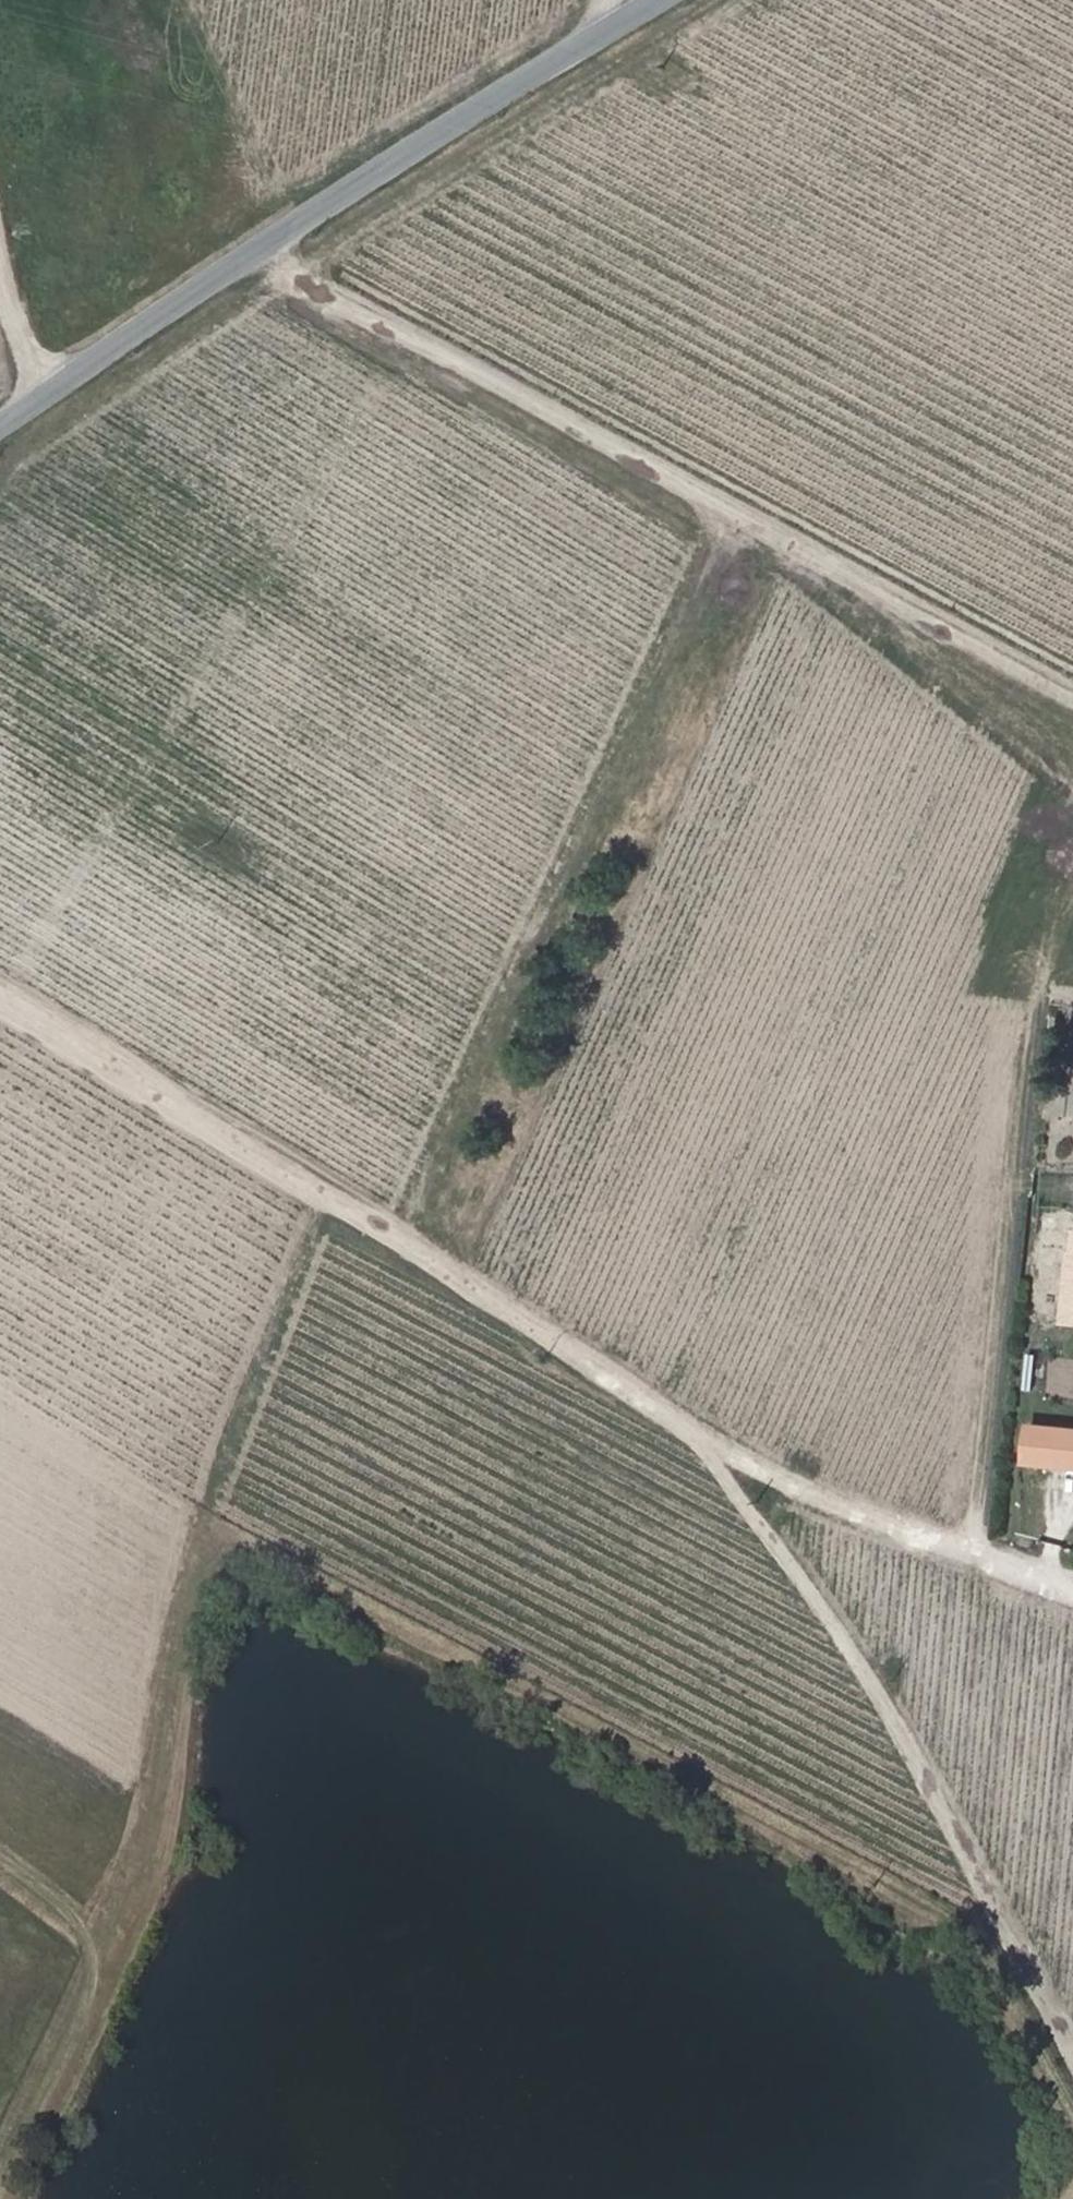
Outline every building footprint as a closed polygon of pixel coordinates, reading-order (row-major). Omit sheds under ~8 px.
[(1015,1464),(1072,1469),(1072,1425),(1019,1420),(1015,1464)]
